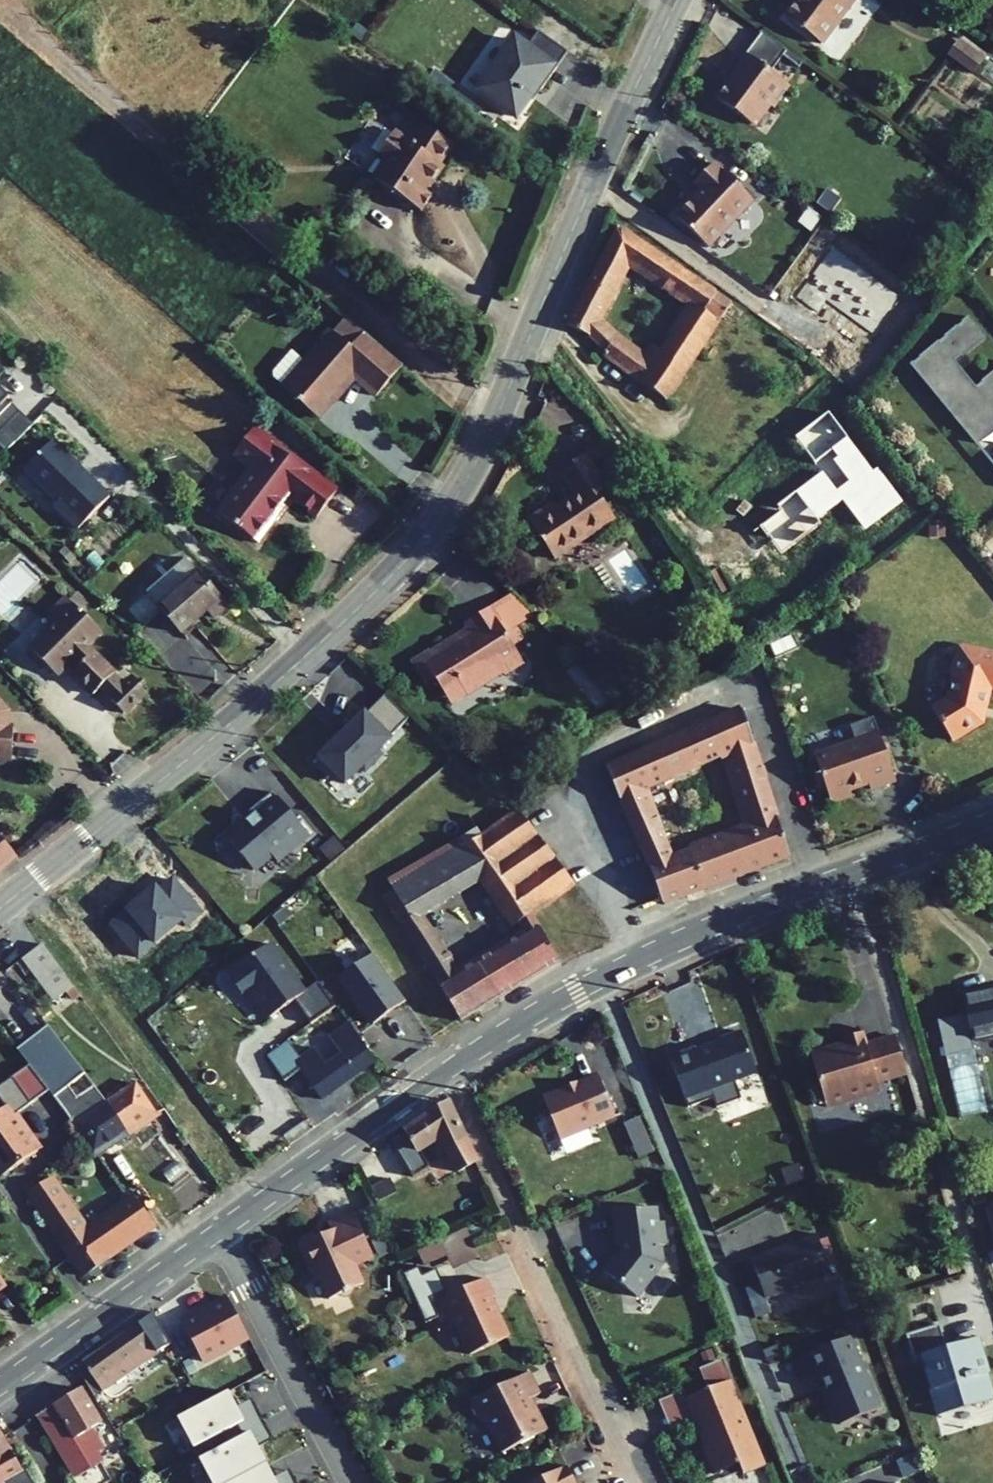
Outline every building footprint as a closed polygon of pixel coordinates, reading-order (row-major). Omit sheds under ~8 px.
[(785,17),(820,43),(852,0),(797,0),(785,17)] [(567,53),(538,32),(526,48),(514,40),(478,91),(515,117),(536,87),(540,90),(567,53)] [(801,62),(761,32),(735,63),(739,66),(730,77),(732,79),(717,99),(749,124),(765,103),(772,109),(789,87),(769,71),(781,55),(797,67),(801,62)] [(983,60),(958,40),(948,54),(973,73),(983,60)] [(385,162),(373,180),(420,211),(433,192),(427,188),(441,166),(438,164),(450,145),(422,125),(409,144),(392,133),(376,157),(385,162)] [(708,248),(753,201),(713,163),(693,184),(700,190),(675,216),(708,248)] [(590,337),(598,319),(627,263),(692,306),(661,354),(653,349),(647,358),(617,336),(606,351),(604,355),(666,401),(731,303),(617,226),(567,325),(590,337)] [(901,297),(833,247),(797,296),(818,312),(827,300),(874,334),(901,297)] [(734,296),(745,304),(749,298),(739,290),(734,296)] [(363,332),(346,317),(333,332),(350,347),(363,332)] [(974,387),(955,363),(985,338),(967,317),(908,365),(912,370),(914,368),(976,443),(992,429),(992,371),(974,387)] [(602,348),(606,351),(617,336),(598,319),(590,337),(602,348)] [(376,396),(402,366),(363,332),(350,347),(333,332),(332,331),(305,362),(291,350),(272,372),(273,378),(283,387),(282,388),(317,419),(353,377),(376,396)] [(0,369),(0,389),(9,398),(7,399),(11,403),(0,414),(0,432),(12,444),(44,412),(0,369)] [(846,385),(858,396),(864,388),(853,378),(846,385)] [(11,403),(7,399),(9,398),(0,389),(0,414),(11,403)] [(900,503),(877,471),(871,475),(827,416),(797,438),(822,473),(778,505),(782,510),(759,527),(779,554),(821,523),(818,520),(843,501),(864,529),(900,503)] [(253,427),(251,430),(269,443),(270,440),(253,427)] [(217,512),(257,542),(275,518),(273,517),(289,496),(316,516),(336,490),(270,440),(269,443),(251,430),(243,441),(260,454),(250,468),(217,512)] [(4,452),(12,444),(0,432),(0,448),(4,452)] [(54,506),(77,529),(108,497),(51,441),(24,469),(58,502),(54,506)] [(250,468),(260,454),(243,441),(233,454),(250,468)] [(527,518),(554,561),(615,520),(597,492),(606,487),(585,454),(558,472),(571,492),(565,496),(567,498),(555,506),(552,502),(527,518)] [(616,479),(626,473),(618,461),(609,467),(616,479)] [(616,479),(625,493),(634,486),(626,473),(616,479)] [(289,496),(273,517),(275,518),(278,521),(294,500),(289,496)] [(930,522),(930,536),(944,536),(944,523),(930,522)] [(568,551),(578,568),(602,555),(592,538),(568,551)] [(213,617),(226,606),(184,558),(146,592),(160,608),(179,630),(180,631),(206,609),(213,617)] [(69,600),(81,612),(88,605),(76,593),(69,600)] [(72,673),(94,695),(99,689),(114,675),(86,646),(101,631),(81,612),(69,600),(67,598),(46,620),(53,627),(25,654),(41,670),(46,665),(56,676),(65,667),(74,658),(80,664),(72,673)] [(179,630),(160,608),(147,619),(166,641),(179,630)] [(488,608),(464,623),(474,638),(466,642),(461,637),(454,637),(412,664),(425,684),(433,679),(445,697),(461,687),(465,694),(466,696),(501,672),(503,675),(523,662),(512,645),(523,638),(516,628),(505,634),(488,608)] [(777,690),(786,687),(774,653),(797,645),(793,636),(762,647),(777,690)] [(953,676),(948,698),(931,708),(951,740),(980,722),(989,687),(992,688),(992,654),(960,646),(957,657),(952,661),(950,671),(953,676)] [(74,658),(65,667),(72,673),(80,664),(74,658)] [(126,686),(114,675),(99,689),(110,701),(126,686)] [(126,686),(110,701),(122,714),(144,693),(132,680),(126,686)] [(410,721),(387,696),(320,758),(346,784),(363,768),(367,772),(382,756),(379,753),(410,721)] [(7,711),(0,703),(0,760),(11,761),(13,727),(7,727),(7,711)] [(789,857),(742,710),(606,768),(647,863),(662,904),(789,857)] [(823,783),(830,803),(850,795),(848,790),(868,783),(870,789),(895,780),(875,724),(870,722),(860,725),(857,731),(860,740),(814,757),(819,770),(823,783)] [(823,783),(819,770),(813,772),(818,785),(823,783)] [(307,833),(271,790),(251,806),(254,810),(224,835),(252,868),(270,853),(276,860),(307,833)] [(394,889),(381,897),(460,1022),(480,1010),(459,974),(419,915),(479,880),(489,895),(503,916),(511,928),(520,922),(531,914),(574,884),(518,810),(480,836),(419,872),(415,865),(389,881),(394,889)] [(419,872),(480,836),(467,814),(412,846),(407,837),(377,854),(389,881),(415,865),(419,872)] [(16,855),(0,838),(0,869),(16,855)] [(158,892),(154,887),(109,923),(136,958),(182,922),(187,928),(204,915),(175,878),(158,892)] [(496,921),(503,916),(489,895),(481,900),(496,921)] [(527,933),(539,926),(531,914),(520,922),(527,933)] [(559,962),(539,926),(527,933),(477,963),(499,998),(559,962)] [(41,944),(23,957),(54,1000),(72,986),(41,944)] [(305,991),(269,945),(227,977),(242,997),(250,991),(271,1019),(295,1001),(312,1022),(337,1006),(318,981),(305,991)] [(405,1001),(372,954),(340,977),(373,1024),(384,1016),(385,1012),(394,1006),(397,1006),(405,1001)] [(499,998),(477,963),(459,974),(480,1010),(499,998)] [(963,997),(972,1041),(992,1037),(992,991),(963,997)] [(936,1020),(943,1045),(963,1040),(957,1015),(936,1020)] [(287,1041),(266,1056),(283,1081),(299,1069),(320,1098),(374,1061),(348,1023),(328,1036),(340,1055),(325,1065),(313,1048),(299,1058),(287,1041)] [(15,1049),(43,1084),(74,1061),(47,1025),(15,1049)] [(696,1056),(708,1089),(755,1071),(740,1031),(719,1039),(722,1048),(714,1051),(714,1049),(696,1056)] [(906,1074),(895,1036),(865,1045),(861,1032),(844,1037),(846,1044),(843,1050),(838,1051),(836,1048),(832,1048),(810,1055),(826,1108),(879,1091),(876,1083),(906,1074)] [(74,1061),(43,1084),(53,1097),(78,1078),(84,1074),(74,1061)] [(543,1100),(559,1139),(615,1116),(598,1075),(576,1085),(577,1087),(543,1100)] [(11,1077),(0,1085),(0,1100),(4,1106),(0,1109),(0,1175),(1,1177),(38,1151),(13,1117),(30,1104),(11,1077)] [(87,1091),(78,1078),(53,1097),(61,1108),(87,1091)] [(106,1103),(126,1134),(156,1115),(135,1084),(106,1103)] [(106,1103),(94,1086),(90,1089),(102,1106),(106,1103)] [(106,1103),(102,1106),(90,1089),(87,1091),(61,1108),(92,1155),(96,1153),(126,1134),(106,1103)] [(394,1147),(411,1176),(427,1168),(418,1152),(439,1139),(457,1171),(475,1163),(447,1104),(426,1115),(404,1130),(409,1137),(394,1147)] [(624,1125),(637,1157),(651,1152),(637,1119),(624,1125)] [(155,1225),(133,1195),(86,1229),(51,1177),(27,1194),(83,1276),(155,1225)] [(383,1232),(370,1204),(351,1213),(364,1241),(370,1238),(382,1233),(383,1232)] [(601,1271),(635,1297),(662,1263),(660,1245),(665,1244),(662,1221),(657,1221),(655,1207),(612,1212),(616,1245),(620,1245),(620,1251),(616,1257),(613,1255),(601,1271)] [(311,1263),(328,1300),(364,1284),(355,1265),(372,1258),(351,1213),(327,1224),(330,1230),(314,1238),(312,1234),(301,1239),(297,1246),(306,1265),(311,1263)] [(491,1227),(497,1224),(493,1216),(488,1219),(491,1227)] [(452,1270),(479,1258),(465,1228),(438,1241),(445,1255),(452,1270)] [(370,1238),(378,1255),(390,1249),(382,1233),(370,1238)] [(745,1290),(755,1318),(770,1313),(765,1299),(831,1274),(816,1235),(750,1259),(759,1284),(745,1290)] [(417,1251),(424,1265),(445,1255),(438,1241),(417,1251)] [(451,1316),(470,1355),(508,1337),(490,1298),(493,1296),(485,1278),(437,1300),(446,1318),(451,1316)] [(248,1338),(227,1298),(209,1307),(208,1310),(182,1324),(202,1362),(248,1338)] [(169,1345),(152,1314),(138,1324),(157,1352),(169,1345)] [(127,1375),(158,1354),(138,1324),(81,1363),(101,1392),(102,1392),(127,1375)] [(937,1416),(941,1415),(939,1410),(991,1394),(992,1400),(992,1399),(992,1391),(977,1338),(974,1339),(975,1341),(946,1349),(938,1324),(904,1334),(912,1360),(921,1358),(937,1416)] [(879,1408),(850,1336),(808,1353),(816,1372),(818,1371),(840,1424),(879,1408)] [(714,1473),(739,1463),(743,1474),(764,1465),(722,1362),(702,1370),(709,1389),(687,1398),(696,1420),(703,1437),(707,1435),(711,1444),(703,1447),(714,1473)] [(528,1372),(472,1400),(482,1421),(487,1419),(503,1452),(545,1431),(529,1398),(539,1393),(528,1372)] [(127,1375),(102,1392),(106,1395),(115,1397),(134,1385),(127,1375)] [(34,1416),(73,1480),(102,1462),(96,1453),(103,1449),(91,1430),(102,1423),(80,1388),(34,1416)] [(662,1399),(674,1429),(696,1420),(687,1398),(683,1390),(662,1399)] [(236,1407),(228,1392),(177,1418),(192,1448),(237,1425),(229,1411),(236,1407)] [(229,1411),(237,1425),(240,1431),(260,1420),(249,1400),(236,1407),(229,1411)] [(240,1431),(243,1437),(250,1451),(257,1447),(270,1441),(260,1420),(240,1431)] [(1,1482),(33,1482),(23,1468),(20,1469),(0,1436),(0,1482),(1,1482)] [(243,1437),(198,1460),(211,1482),(226,1482),(265,1463),(257,1447),(250,1451),(243,1437)] [(265,1463),(226,1482),(267,1482),(266,1481),(273,1478),(265,1463)] [(565,1466),(531,1482),(573,1482),(565,1466)] [(267,1482),(293,1482),(286,1471),(273,1478),(266,1481),(267,1482)]
